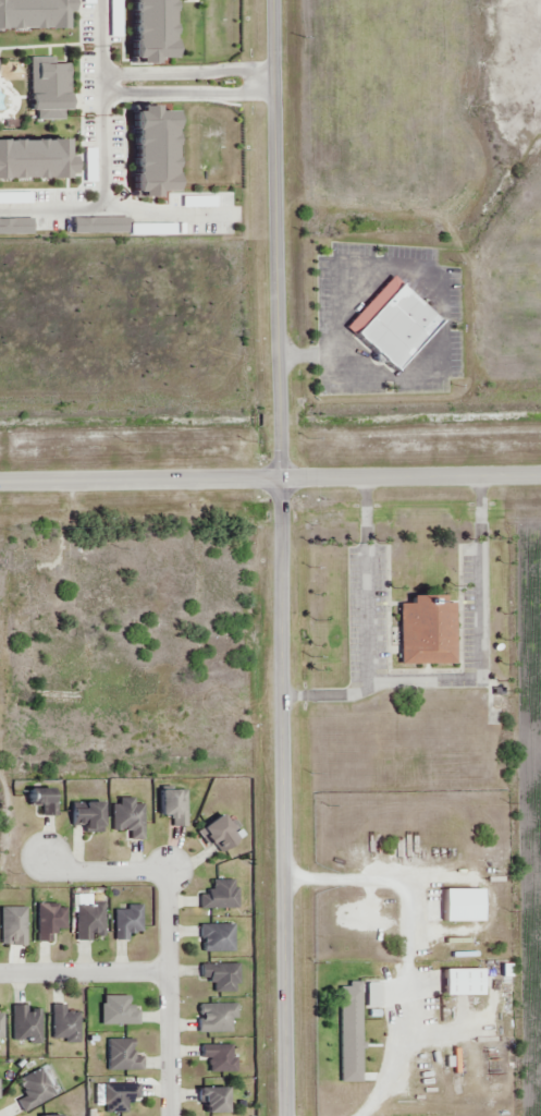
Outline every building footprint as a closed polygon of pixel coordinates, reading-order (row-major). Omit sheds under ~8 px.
[(67,27),(67,0),(0,0),(0,29),(67,27)] [(130,59),(177,59),(177,0),(130,0),(130,59)] [(30,58),(32,120),(65,120),(64,58),(30,58)] [(134,114),(134,198),(182,198),(182,114),(134,114)] [(70,177),(70,137),(0,139),(0,178),(70,177)] [(66,223),(66,236),(181,234),(181,221),(66,223)] [(393,276),(343,328),(390,373),(439,320),(393,276)] [(402,665),(457,664),(457,603),(447,603),(447,596),(414,596),(414,606),(402,606),(402,665)] [(29,790),(29,806),(39,806),(39,818),(56,818),(56,790),(29,790)] [(160,790),(160,817),(170,817),(170,828),(183,828),(183,790),(160,790)] [(108,832),(109,805),(115,805),(115,800),(132,800),(132,805),(142,805),(140,841),(123,840),(123,832),(108,832)] [(70,810),(71,827),(103,826),(102,804),(84,804),(84,810),(70,810)] [(202,824),(220,854),(241,842),(223,812),(202,824)] [(205,889),(205,907),(237,908),(237,883),(214,882),(214,889),(205,889)] [(114,908),(114,938),(142,939),(143,908),(114,908)] [(37,909),(37,939),(64,939),(65,909),(37,909)] [(77,909),(76,939),(104,939),(104,909),(77,909)] [(2,911),(2,942),(29,942),(30,911),(2,911)] [(204,922),(204,953),(232,953),(232,922),(204,922)] [(199,966),(200,978),(211,978),(212,992),(237,992),(237,966),(199,966)] [(361,1040),(362,990),(342,990),(341,1039),(361,1040)] [(101,997),(100,1020),(138,1022),(138,1012),(127,1012),(127,998),(101,997)] [(199,1007),(200,1034),(233,1033),(232,1006),(199,1007)] [(11,1009),(11,1040),(38,1040),(39,1009),(11,1009)] [(52,1010),(51,1041),(79,1042),(79,1011),(52,1010)] [(107,1041),(106,1072),(142,1073),(143,1058),(132,1058),(132,1041),(107,1041)] [(202,1047),(202,1058),(208,1058),(208,1075),(236,1073),(235,1046),(202,1047)] [(15,1081),(24,1096),(16,1100),(23,1113),(57,1095),(42,1067),(15,1081)] [(99,1085),(100,1113),(125,1113),(125,1103),(139,1103),(139,1085),(99,1085)] [(200,1088),(201,1115),(231,1115),(231,1088),(200,1088)]
